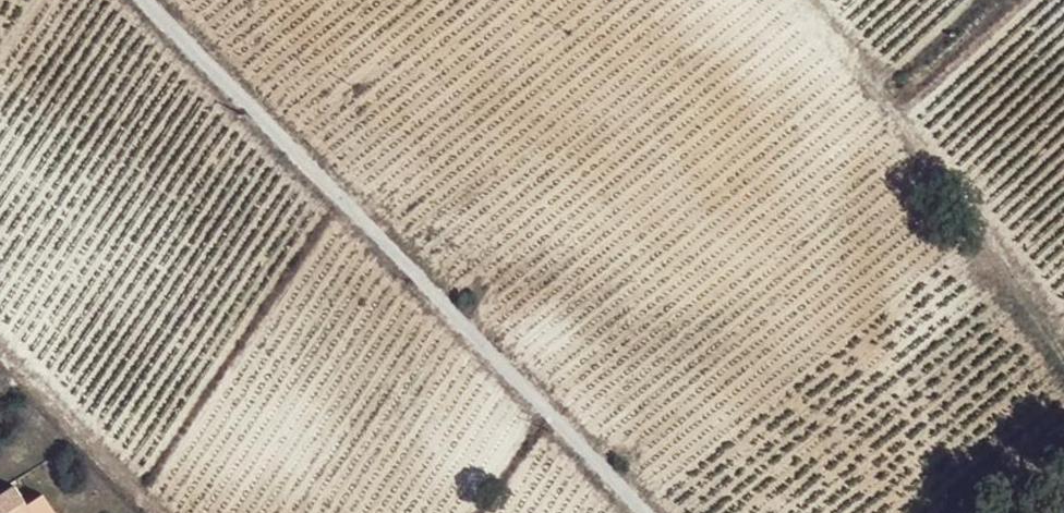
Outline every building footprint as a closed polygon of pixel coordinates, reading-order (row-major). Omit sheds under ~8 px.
[(15,487),(0,496),(0,512),(32,512),(15,487)]
